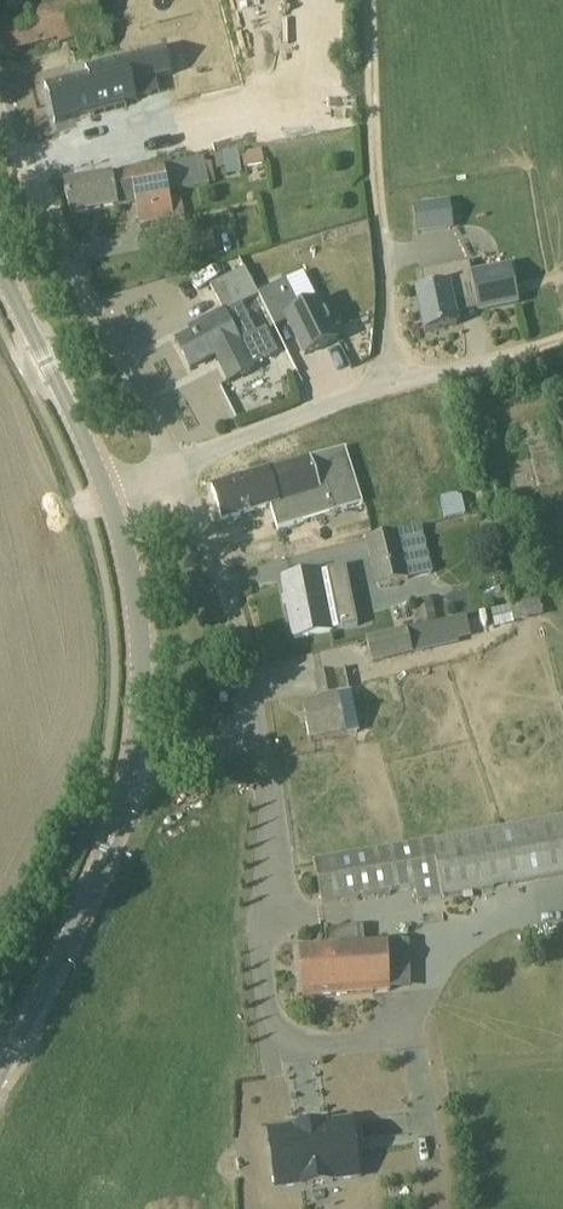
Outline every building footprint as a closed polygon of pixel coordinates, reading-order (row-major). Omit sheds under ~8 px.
[(84,50),(114,42),(110,27),(104,29),(95,0),(77,0),(0,23),(0,55),(58,41),(59,45),(75,41),(77,52),(84,50)] [(93,75),(48,88),(60,124),(85,117),(85,119),(87,119),(85,116),(94,113),(95,117),(99,115),(96,106),(136,94),(133,85),(154,79),(146,53),(163,48),(162,46),(89,68),(89,70),(91,69),(93,75)] [(244,169),(263,166),(261,151),(241,154),(244,169)] [(204,160),(66,185),(72,217),(119,208),(119,207),(136,204),(140,225),(174,219),(169,191),(208,184),(205,164),(204,160)] [(450,202),(413,206),(416,233),(453,229),(450,202)] [(190,256),(214,250),(210,235),(187,240),(190,256)] [(417,292),(425,332),(457,326),(454,314),(478,309),(479,313),(519,305),(510,265),(470,273),(468,263),(420,273),(424,290),(417,292)] [(210,286),(224,312),(225,312),(241,303),(242,303),(258,294),(245,268),(210,286)] [(285,282),(258,295),(275,329),(286,324),(303,358),(339,341),(319,300),(299,310),(285,282)] [(239,341),(225,312),(224,312),(190,330),(192,334),(177,342),(191,368),(216,355),(230,382),(255,369),(253,365),(277,353),(264,329),(239,341)] [(270,471),(212,489),(222,520),(271,505),(279,529),(364,502),(346,446),(311,457),(311,458),(284,467),(270,472),(270,471)] [(446,519),(466,515),(462,497),(459,498),(458,495),(441,499),(446,519)] [(422,526),(365,539),(377,587),(433,573),(422,526)] [(344,567),(281,579),(293,638),(332,631),(357,626),(344,567)] [(415,604),(420,627),(430,625),(434,624),(432,615),(429,601),(415,604)] [(372,665),(436,649),(430,625),(420,627),(366,640),(372,665)] [(344,669),(315,676),(318,701),(317,701),(317,705),(302,707),(309,742),(344,735),(356,732),(348,690),(344,669)] [(407,848),(414,889),(417,903),(562,876),(562,818),(407,848)] [(320,906),(414,889),(407,848),(312,865),(320,906)] [(389,980),(387,942),(364,944),(363,928),(325,931),(326,947),(298,950),(302,998),(390,991),(389,980)] [(352,1121),(269,1132),(277,1187),(360,1176),(352,1121)]
